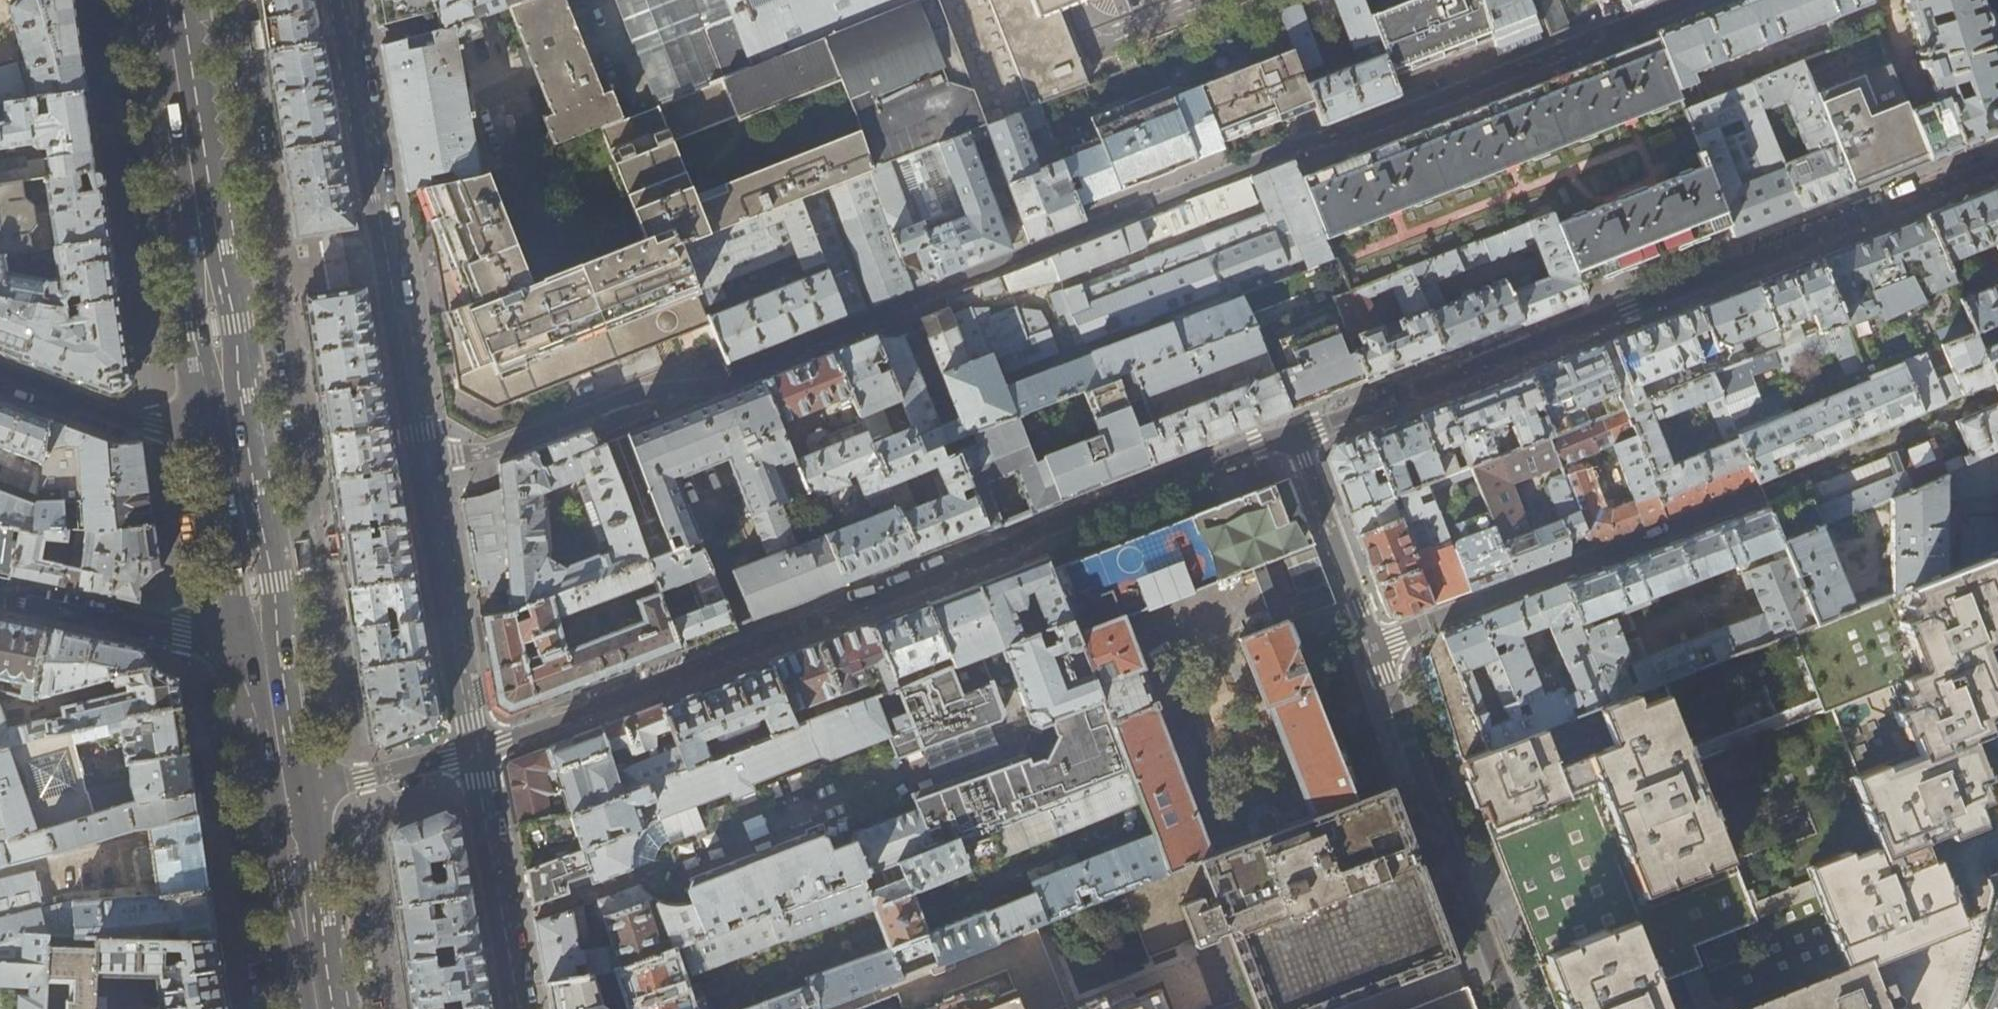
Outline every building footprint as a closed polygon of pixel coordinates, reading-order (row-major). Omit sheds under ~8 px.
[(35,100),(47,99),(86,91),(72,0),(14,0),(9,6),(26,63),(0,71),(0,105),(35,100)] [(261,13),(267,51),(322,43),(315,7),(314,1),(314,0),(259,0),(261,13)] [(378,26),(435,11),(463,0),(373,0),(378,26)] [(508,5),(550,114),(543,116),(550,134),(492,158),(492,157),(491,156),(490,156),(489,156),(479,160),(456,36),(482,25),(478,15),(453,23),(454,24),(442,29),(440,30),(381,46),(385,67),(390,91),(400,153),(407,190),(423,187),(481,174),(620,118),(609,90),(600,94),(563,0),(520,0),(508,5)] [(435,11),(437,21),(440,30),(442,29),(454,24),(453,23),(478,15),(508,5),(520,0),(463,0),(435,11)] [(938,0),(614,0),(635,52),(656,104),(708,83),(721,78),(736,116),(738,121),(839,80),(859,130),(874,168),(987,124),(938,0)] [(987,124),(1039,105),(1084,87),(1088,86),(1057,9),(1077,1),(1079,0),(938,0),(987,124)] [(1399,96),(1392,78),(1370,18),(1363,0),(1309,0),(1279,12),(1293,49),(1322,126),(1359,112),(1399,96)] [(1370,18),(1392,78),(1448,57),(1493,39),(1480,0),(1416,0),(1370,18)] [(1493,39),(1494,43),(1498,57),(1516,50),(1542,40),(1526,0),(1480,0),(1493,39)] [(1551,36),(1569,29),(1558,0),(1537,0),(1551,36)] [(1574,0),(1558,0),(1569,29),(1584,23),(1574,0)] [(1701,14),(1655,32),(1658,38),(1656,38),(1680,99),(1684,110),(1704,102),(1693,73),(1871,3),(1870,0),(1738,0),(1701,14)] [(1923,58),(1919,61),(1921,68),(1925,66),(1935,98),(1908,109),(1929,161),(1947,154),(1994,135),(1997,133),(1997,62),(1991,36),(1979,0),(1905,0),(1923,58)] [(1194,77),(1198,86),(1293,49),(1279,12),(1183,49),(1194,77)] [(1850,42),(1876,31),(1876,30),(1884,27),(1878,12),(1844,26),(1850,42)] [(1908,109),(1876,31),(1850,42),(1801,61),(1853,191),(1888,177),(1929,161),(1908,109)] [(1325,238),(1680,99),(1656,38),(1600,60),(1539,84),(1463,114),(1389,143),(1322,170),(1300,178),(1325,238)] [(322,43),(267,51),(274,102),(281,150),(339,140),(330,93),(322,43)] [(1751,81),(1752,84),(1801,211),(1802,211),(1829,201),(1853,191),(1801,61),(1751,81)] [(1169,171),(1223,150),(1198,86),(1194,77),(1091,118),(1094,128),(1073,135),(1070,129),(1070,123),(1071,120),(1073,114),(1075,112),(1078,109),(1084,106),(1088,106),(1092,106),(1084,87),(1039,105),(1067,179),(1072,191),(1078,207),(1169,171)] [(721,78),(708,83),(656,104),(620,118),(481,174),(423,187),(429,221),(442,297),(451,351),(456,377),(458,390),(494,410),(711,324),(708,315),(704,307),(680,244),(820,190),(829,186),(868,171),(874,168),(859,130),(721,183),(723,188),(696,199),(672,141),(736,116),(721,78)] [(1684,110),(1690,125),(1699,149),(1701,154),(1707,168),(1729,225),(1734,237),(1769,223),(1801,211),(1752,84),(1704,102),(1684,110)] [(94,191),(101,191),(92,131),(86,91),(47,99),(49,116),(37,118),(35,100),(0,105),(0,150),(30,146),(30,148),(46,150),(47,160),(27,162),(27,159),(24,157),(0,160),(0,185),(23,181),(46,178),(88,172),(90,180),(94,190),(94,191)] [(1067,179),(1039,105),(987,124),(874,168),(868,171),(902,265),(937,279),(971,265),(1011,249),(973,149),(991,142),(1029,242),(1052,233),(1083,221),(1078,207),(1072,191),(1058,196),(1055,191),(1050,188),(1049,186),(1067,179)] [(1699,149),(1690,125),(1648,140),(1658,165),(1699,149)] [(339,140),(281,150),(288,194),(294,237),(354,228),(347,186),(341,156),(339,140)] [(1707,168),(1701,154),(1695,156),(1701,170),(1707,168)] [(1000,375),(1060,352),(1051,331),(1040,310),(1016,306),(991,316),(987,307),(967,308),(950,315),(947,308),(919,319),(958,419),(940,426),(902,335),(894,337),(884,337),(876,334),(874,334),(884,358),(888,368),(901,398),(912,426),(923,452),(952,441),(1018,415),(1074,394),(1130,372),(1255,324),(1242,293),(1334,259),(1325,238),(1300,178),(1298,172),(1293,159),(1220,188),(1163,210),(1107,233),(1051,255),(990,279),(979,283),(985,295),(1010,289),(1011,290),(1059,280),(1256,203),(1249,183),(1253,181),(1266,211),(1051,294),(1060,315),(1065,313),(1076,341),(1083,340),(1093,337),(1094,339),(1115,331),(1115,329),(1138,320),(1140,323),(1166,313),(1171,325),(1166,324),(1090,352),(1090,354),(1005,387),(1000,375)] [(1729,225),(1707,168),(1701,170),(1555,225),(1578,285),(1601,276),(1700,237),(1729,225)] [(902,265),(868,171),(829,186),(873,304),(937,279),(902,265)] [(101,191),(94,191),(94,190),(82,192),(80,182),(90,180),(88,172),(46,178),(50,206),(33,208),(33,206),(26,200),(23,181),(0,185),(0,255),(6,255),(30,251),(108,240),(104,213),(101,191)] [(1945,262),(1993,243),(1997,254),(1997,186),(1972,197),(1926,215),(1927,218),(1945,262)] [(863,308),(820,190),(680,244),(704,307),(728,298),(720,281),(796,251),(802,267),(817,262),(819,266),(825,263),(827,267),(708,315),(711,324),(726,361),(784,338),(864,309),(863,308)] [(1551,214),(1547,205),(1515,217),(1516,220),(1506,224),(1508,230),(1551,214)] [(1584,301),(1578,285),(1555,225),(1551,214),(1508,230),(1411,268),(1442,351),(1482,336),(1518,321),(1520,325),(1548,315),(1584,301)] [(1876,237),(1819,260),(1844,323),(1864,370),(1865,374),(1975,332),(1974,330),(1960,299),(1945,262),(1927,218),(1913,223),(1876,237)] [(108,240),(30,251),(31,260),(44,258),(45,260),(47,263),(51,265),(56,265),(58,278),(48,280),(8,272),(6,255),(0,255),(0,297),(58,307),(67,306),(77,304),(117,299),(112,267),(108,240)] [(1788,271),(1757,283),(1781,347),(1804,338),(1798,323),(1803,322),(1801,317),(1806,315),(1807,320),(1813,318),(1819,333),(1844,323),(1819,260),(1788,271)] [(1364,349),(1355,352),(1365,381),(1406,365),(1442,351),(1411,268),(1350,292),(1333,297),(1336,305),(1350,341),(1360,337),(1364,349)] [(1697,306),(1724,369),(1781,347),(1757,283),(1730,293),(1697,306)] [(1960,299),(1974,330),(1997,320),(1997,284),(1960,299)] [(346,388),(381,383),(373,337),(369,317),(364,287),(303,296),(310,341),(317,392),(337,389),(336,381),(345,380),(346,388)] [(130,383),(122,330),(117,299),(77,304),(79,315),(69,317),(67,306),(58,307),(0,297),(0,351),(43,367),(109,392),(121,390),(130,383)] [(1365,381),(1355,352),(1350,341),(1336,305),(1292,323),(1289,316),(1257,329),(1266,351),(1273,348),(1282,370),(1274,373),(1289,411),(1312,402),(1344,389),(1365,381)] [(1651,324),(1610,340),(1635,403),(1667,391),(1662,375),(1671,371),(1677,387),(1712,373),(1724,369),(1697,306),(1651,324)] [(1974,330),(1975,332),(1865,374),(1865,375),(1867,380),(1809,404),(1804,391),(1785,397),(1784,392),(1772,398),(1764,380),(1830,356),(1841,378),(1864,370),(1844,323),(1819,333),(1804,338),(1781,347),(1724,369),(1712,373),(1757,481),(1924,411),(1923,410),(1983,386),(1986,389),(1992,389),(1997,387),(1997,389),(1997,320),(1974,330)] [(1155,435),(1141,441),(1150,465),(1211,441),(1289,411),(1274,373),(1266,351),(1257,329),(1255,324),(1130,372),(1155,435)] [(874,362),(884,358),(874,334),(855,342),(832,351),(861,422),(917,555),(950,543),(986,529),(987,528),(952,441),(923,452),(912,426),(892,435),(881,407),(901,398),(888,368),(878,372),(874,362)] [(1571,492),(1584,532),(1586,537),(1609,538),(1757,481),(1712,373),(1677,387),(1667,391),(1635,403),(1610,340),(1607,341),(1599,344),(1623,408),(1552,435),(1548,437),(1571,492)] [(1565,357),(1529,371),(1552,435),(1623,408),(1599,344),(1565,357)] [(798,365),(760,380),(778,424),(818,407),(829,434),(834,432),(861,422),(832,351),(798,365)] [(1457,399),(1417,414),(1441,477),(1458,471),(1450,448),(1459,445),(1467,467),(1472,466),(1498,456),(1495,446),(1496,444),(1494,438),(1501,435),(1503,430),(1500,421),(1507,418),(1516,440),(1511,442),(1513,450),(1548,437),(1552,435),(1529,371),(1457,399)] [(1155,435),(1130,372),(1074,394),(1084,418),(1087,418),(1094,435),(1043,455),(1044,457),(1056,487),(1054,488),(1061,500),(1078,493),(1108,481),(1105,475),(1118,470),(1121,476),(1140,469),(1150,465),(1141,441),(1155,435)] [(794,461),(778,424),(760,380),(707,401),(628,433),(672,549),(698,539),(699,539),(675,479),(727,459),(749,513),(779,501),(806,491),(794,461)] [(384,403),(381,383),(346,388),(347,395),(341,396),(338,394),(337,389),(317,392),(321,414),(324,434),(353,430),(352,425),(364,423),(365,429),(388,425),(384,403)] [(2,466),(0,471),(0,483),(37,498),(48,420),(0,402),(0,465),(2,466)] [(1956,420),(1969,451),(1958,456),(1955,450),(1940,456),(1933,438),(1812,488),(1793,492),(1794,495),(1767,506),(1782,541),(1821,526),(1891,499),(1946,474),(1997,451),(1997,402),(1956,420)] [(1441,477),(1417,414),(1395,423),(1367,433),(1380,467),(1383,473),(1392,496),(1395,495),(1399,493),(1427,483),(1441,477)] [(1035,460),(1018,415),(952,441),(987,528),(988,530),(1004,525),(988,483),(999,478),(1018,471),(1034,513),(1063,502),(1061,500),(1054,488),(1056,487),(1044,457),(1035,460)] [(32,530),(20,528),(10,574),(50,583),(107,596),(112,563),(119,561),(120,528),(115,528),(109,443),(87,434),(73,429),(48,420),(37,498),(36,507),(32,530)] [(917,555),(861,422),(834,432),(829,434),(821,438),(824,447),(809,454),(794,461),(806,491),(810,499),(828,492),(833,505),(846,500),(849,494),(846,485),(848,484),(845,477),(855,474),(869,508),(876,506),(879,513),(824,535),(826,538),(844,583),(863,576),(895,564),(917,555)] [(392,446),(388,425),(365,429),(366,431),(354,433),(353,430),(324,434),(327,453),(330,476),(359,472),(358,466),(361,463),(366,462),(368,471),(396,467),(392,446)] [(498,481),(501,489),(501,490),(504,489),(527,474),(540,468),(535,454),(548,449),(554,463),(596,446),(589,429),(499,465),(498,481)] [(628,433),(604,443),(647,559),(646,559),(654,580),(658,591),(658,592),(694,579),(704,606),(699,608),(696,602),(686,605),(684,610),(685,614),(668,620),(678,647),(679,650),(701,641),(735,628),(734,624),(698,539),(672,549),(628,433)] [(1370,470),(1380,467),(1367,433),(1357,437),(1334,446),(1328,460),(1338,487),(1348,513),(1392,496),(1383,473),(1377,475),(1379,480),(1374,482),(1370,470)] [(806,446),(809,454),(824,447),(821,438),(820,437),(809,442),(806,446)] [(1548,437),(1513,450),(1498,456),(1472,466),(1489,510),(1505,551),(1508,559),(1514,574),(1568,554),(1568,539),(1584,532),(1571,492),(1548,437)] [(118,447),(109,443),(115,528),(120,528),(153,523),(146,483),(140,445),(130,446),(118,447)] [(487,592),(509,590),(510,602),(489,605),(490,615),(514,611),(646,559),(647,559),(604,443),(596,446),(554,463),(540,468),(527,474),(504,489),(501,490),(501,489),(481,496),(461,499),(469,548),(476,587),(486,585),(487,592)] [(1946,474),(1891,499),(1890,595),(1918,584),(1945,574),(1945,503),(1997,494),(1997,477),(1983,477),(1984,474),(1991,474),(1991,470),(1997,469),(1997,451),(1946,474)] [(498,481),(499,465),(456,473),(457,479),(458,486),(476,482),(498,481)] [(400,493),(396,467),(368,471),(368,476),(360,477),(360,472),(359,472),(330,476),(334,500),(339,532),(377,527),(376,517),(384,516),(385,519),(388,523),(388,525),(405,522),(400,493)] [(1181,868),(1210,857),(1139,668),(1140,667),(1121,616),(1250,568),(1272,624),(1239,638),(1265,703),(1267,702),(1313,817),(1356,801),(1297,647),(1286,622),(1282,621),(1261,563),(1279,556),(1295,602),(1329,588),(1323,573),(1310,578),(1299,548),(1312,544),(1295,500),(1287,480),(1233,501),(1192,516),(1122,543),(1068,564),(1052,570),(1071,619),(1128,771),(1139,799),(1148,824),(1156,844),(1171,839),(1181,868)] [(1438,512),(1427,483),(1399,493),(1400,497),(1402,498),(1406,496),(1416,520),(1438,512)] [(20,528),(32,530),(36,507),(0,494),(0,525),(20,528)] [(1406,523),(1395,495),(1392,496),(1348,513),(1353,527),(1357,536),(1399,520),(1401,524),(1406,523)] [(805,536),(803,530),(800,527),(795,523),(790,522),(787,522),(779,501),(749,513),(769,560),(734,575),(753,618),(792,603),(844,583),(826,538),(824,535),(805,542),(805,536)] [(1782,541),(1767,506),(1722,523),(1596,571),(1564,584),(1613,702),(1656,685),(1800,630),(1817,623),(1803,591),(1796,573),(1782,541)] [(1505,551),(1489,510),(1454,523),(1459,537),(1457,539),(1455,541),(1455,546),(1452,547),(1460,567),(1463,575),(1464,575),(1507,559),(1508,559),(1505,551)] [(1452,547),(1438,512),(1416,520),(1406,523),(1401,524),(1399,520),(1357,536),(1372,576),(1387,614),(1389,617),(1392,619),(1396,620),(1399,619),(1435,606),(1434,605),(1469,591),(1463,575),(1460,567),(1452,547)] [(1994,521),(1993,526),(1960,528),(1960,568),(1997,554),(1997,521),(1994,521)] [(408,539),(405,522),(388,525),(387,525),(389,535),(379,535),(377,527),(339,532),(342,557),(347,587),(415,578),(408,539)] [(135,602),(136,602),(136,595),(139,586),(144,580),(150,574),(161,569),(159,561),(153,523),(120,528),(119,561),(112,563),(107,596),(118,598),(135,602)] [(10,574),(20,528),(0,525),(0,572),(10,574)] [(1821,526),(1782,541),(1796,573),(1802,570),(1806,572),(1812,585),(1810,589),(1803,591),(1817,623),(1879,599),(1866,569),(1843,578),(1821,526)] [(1323,573),(1312,544),(1299,548),(1310,578),(1323,573)] [(1960,568),(1945,574),(1918,584),(1890,595),(1879,599),(1817,623),(1800,630),(1826,695),(1681,750),(1656,685),(1613,702),(1599,707),(1612,744),(1586,754),(1555,766),(1553,761),(1556,760),(1544,728),(1526,735),(1487,750),(1462,760),(1474,793),(1475,795),(1487,827),(1490,834),(1501,863),(1539,963),(1537,964),(1547,987),(1556,1008),(1962,1008),(1965,997),(1983,926),(1992,891),(1987,877),(1997,874),(1997,867),(1997,858),(1995,857),(1992,858),(1987,844),(1997,840),(1997,554),(1960,568)] [(1002,646),(1071,619),(1052,570),(1048,558),(1013,572),(978,585),(1002,646)] [(558,617),(654,580),(646,559),(514,611),(490,615),(481,617),(489,664),(496,705),(510,712),(543,700),(647,659),(678,647),(668,620),(658,592),(658,591),(634,600),(641,620),(567,649),(558,617)] [(1514,574),(1508,559),(1507,559),(1464,575),(1463,575),(1469,591),(1514,574)] [(418,595),(415,578),(347,587),(348,593),(353,627),(387,622),(385,611),(395,609),(397,620),(422,617),(418,595)] [(1544,728),(1599,707),(1613,702),(1564,584),(1521,600),(1480,616),(1526,735),(1544,728)] [(655,852),(663,842),(668,838),(670,842),(704,828),(695,804),(729,791),(732,798),(754,790),(752,782),(819,756),(828,759),(887,738),(895,758),(999,721),(1002,711),(990,680),(989,680),(979,656),(1003,647),(1031,721),(1038,725),(1055,718),(1061,734),(1059,734),(1046,760),(1045,760),(1031,763),(1029,757),(1022,753),(912,795),(917,809),(857,831),(852,841),(828,850),(823,838),(810,833),(688,880),(687,892),(693,905),(704,937),(778,908),(775,900),(791,894),(794,902),(879,868),(897,861),(1128,771),(1071,619),(1002,646),(978,585),(946,598),(928,605),(955,666),(937,673),(909,684),(897,688),(883,693),(865,700),(847,707),(846,706),(817,718),(796,726),(757,741),(721,755),(686,769),(647,784),(658,818),(652,821),(646,825),(525,870),(528,884),(532,904),(652,860),(653,857),(655,852)] [(902,615),(871,627),(897,688),(909,684),(905,672),(932,661),(937,673),(955,666),(928,605),(902,615)] [(1441,631),(1487,750),(1526,735),(1480,616),(1464,622),(1441,631)] [(425,634),(422,617),(397,620),(398,631),(389,632),(387,622),(353,627),(355,643),(359,666),(429,656),(425,634)] [(0,618),(0,676),(24,682),(22,696),(33,698),(45,628),(16,621),(0,618)] [(845,633),(819,643),(841,693),(859,686),(870,682),(882,677),(886,685),(884,686),(883,688),(882,689),(882,690),(882,692),(883,693),(897,688),(871,627),(870,624),(845,633)] [(45,628),(33,698),(114,677),(120,695),(64,707),(66,717),(9,729),(0,705),(0,750),(36,739),(180,708),(177,688),(176,679),(168,678),(160,673),(153,667),(142,650),(139,648),(85,636),(45,628)] [(1462,760),(1487,750),(1441,631),(1440,632),(1429,654),(1436,678),(1454,735),(1462,760)] [(769,663),(770,665),(796,726),(817,718),(811,705),(841,693),(819,643),(794,653),(769,663)] [(434,686),(429,656),(359,666),(363,696),(370,740),(382,748),(408,738),(432,729),(439,716),(434,686)] [(678,700),(661,706),(671,730),(672,735),(686,769),(721,755),(714,736),(750,722),(757,741),(796,726),(770,665),(738,676),(678,700)] [(844,700),(846,706),(847,707),(865,700),(862,694),(844,700)] [(661,704),(632,715),(574,737),(527,755),(510,762),(507,767),(512,795),(517,825),(569,814),(647,784),(686,769),(672,735),(660,739),(659,754),(658,754),(654,746),(654,736),(671,730),(661,706),(661,704)] [(187,753),(180,708),(36,739),(0,750),(0,795),(10,840),(137,803),(193,794),(187,753)] [(927,966),(950,957),(1031,926),(1119,892),(1167,873),(1156,844),(1148,824),(1024,872),(1032,891),(984,910),(983,908),(926,931),(911,892),(969,869),(968,867),(1139,799),(1128,771),(897,861),(901,871),(887,877),(889,881),(881,885),(883,878),(879,868),(794,902),(778,908),(704,937),(681,946),(691,974),(788,936),(789,939),(872,908),(886,946),(804,978),(807,985),(743,1008),(814,1008),(927,966)] [(652,821),(658,818),(647,784),(569,814),(517,825),(521,845),(525,870),(646,825),(652,821)] [(1389,788),(1356,801),(1313,817),(1279,830),(1261,837),(1210,857),(1181,868),(1167,873),(1119,892),(1146,961),(1179,948),(1179,947),(1191,942),(1194,950),(1216,942),(1215,938),(1224,935),(1253,1008),(1334,1008),(1455,962),(1452,954),(1426,886),(1399,814),(1389,788)] [(193,794),(137,803),(10,840),(0,795),(0,865),(53,851),(53,852),(131,830),(147,828),(150,848),(142,849),(137,854),(141,881),(155,879),(157,897),(73,901),(42,908),(34,872),(0,880),(0,944),(22,935),(49,936),(98,936),(215,939),(209,899),(199,837),(193,794)] [(462,849),(455,812),(443,804),(418,814),(391,824),(384,837),(389,872),(394,906),(430,901),(439,900),(470,895),(462,849)] [(1279,830),(1274,815),(1268,812),(1258,815),(1256,825),(1261,837),(1279,830)] [(619,970),(662,953),(644,902),(644,896),(636,887),(597,903),(611,948),(578,952),(577,943),(584,942),(587,936),(582,907),(535,923),(540,954),(545,982),(619,970)] [(475,919),(470,895),(439,900),(440,910),(431,912),(430,901),(394,906),(399,937),(402,961),(434,956),(448,954),(480,949),(475,919)] [(693,905),(688,907),(683,908),(672,908),(667,908),(657,905),(673,949),(681,946),(704,937),(693,905)] [(1031,926),(950,957),(954,965),(931,975),(927,966),(814,1008),(855,1008),(896,993),(902,1008),(1064,1008),(1031,926)] [(47,980),(49,936),(22,935),(0,944),(0,984),(30,986),(29,996),(20,995),(19,1008),(45,1008),(47,980)] [(98,936),(49,936),(47,980),(73,982),(73,1000),(68,1000),(68,1008),(95,1008),(96,974),(98,936)] [(215,939),(98,936),(96,974),(154,977),(159,1007),(155,1008),(154,1008),(226,1008),(215,939)] [(480,949),(448,954),(449,964),(435,966),(434,956),(402,961),(407,993),(410,1008),(452,1008),(466,1007),(489,1003),(484,972),(480,949)] [(670,950),(662,953),(619,970),(629,999),(632,1008),(689,1008),(670,950)] [(619,970),(545,982),(550,1008),(605,1008),(604,1007),(629,999),(619,970)] [(1466,987),(1410,1008),(1474,1008),(1466,987)] [(1158,990),(1133,999),(1132,997),(1106,1007),(1103,998),(1076,1008),(1166,1008),(1158,990)]
